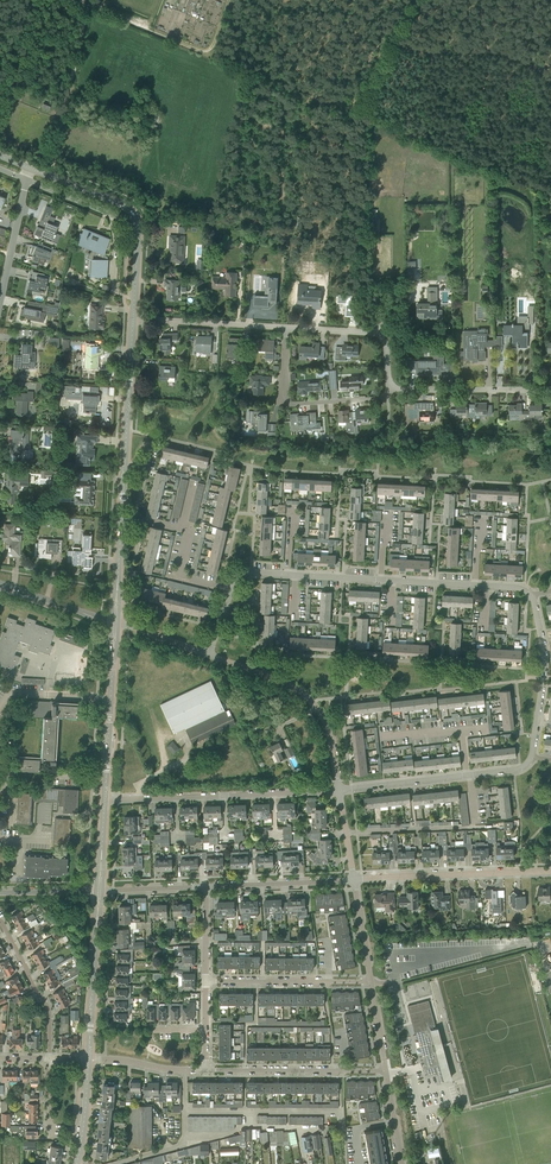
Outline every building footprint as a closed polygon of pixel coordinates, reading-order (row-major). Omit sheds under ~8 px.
[(149,124),(147,134),(149,134),(149,135),(155,136),(157,125),(149,124)] [(38,227),(35,234),(41,236),(41,237),(44,238),(46,239),(47,237),(47,238),(48,237),(52,239),(53,237),(54,237),(55,234),(58,226),(52,224),(55,218),(50,216),(43,213),(39,224),(40,225),(39,227),(37,226),(37,227),(38,227)] [(84,230),(82,234),(81,234),(78,240),(81,241),(80,244),(91,248),(89,253),(88,252),(87,253),(88,253),(86,257),(89,259),(88,275),(100,280),(98,279),(99,276),(105,276),(105,277),(106,277),(107,256),(105,256),(105,253),(103,252),(108,239),(82,228),(82,229),(84,230)] [(185,236),(181,236),(175,236),(170,236),(170,244),(171,245),(170,260),(181,261),(182,250),(184,250),(185,236)] [(31,247),(30,253),(36,254),(36,256),(35,257),(39,257),(37,263),(44,264),(45,259),(46,259),(49,252),(51,253),(52,249),(38,243),(37,246),(35,245),(33,245),(33,247),(31,247)] [(418,276),(421,276),(421,268),(407,269),(407,279),(418,279),(418,276)] [(214,276),(213,282),(213,288),(218,288),(218,287),(226,287),(226,295),(235,295),(236,273),(226,272),(226,277),(214,276)] [(46,286),(48,276),(44,275),(43,275),(43,273),(38,273),(37,279),(32,278),(31,281),(29,280),(28,282),(29,282),(27,289),(33,290),(32,294),(41,295),(40,295),(42,285),(46,286)] [(268,295),(264,295),(254,295),(254,306),(268,307),(268,303),(276,303),(278,278),(267,277),(266,288),(269,288),(268,295)] [(179,281),(172,280),(168,280),(165,280),(165,286),(168,286),(167,299),(178,300),(179,281)] [(299,284),(298,298),(298,304),(312,305),(312,308),(320,309),(321,291),(308,290),(308,285),(299,284)] [(438,292),(436,292),(428,292),(428,293),(429,293),(429,303),(418,303),(418,317),(425,317),(425,313),(431,313),(431,315),(436,315),(436,295),(438,295),(438,292)] [(337,295),(337,298),(337,304),(338,302),(343,303),(343,301),(343,300),(347,301),(347,305),(346,305),(345,316),(343,316),(355,316),(355,318),(356,306),(357,306),(358,299),(351,299),(352,295),(337,295)] [(57,315),(58,306),(28,300),(27,307),(23,306),(23,309),(21,309),(21,312),(20,315),(27,317),(26,319),(38,321),(40,312),(57,315)] [(102,305),(96,304),(90,304),(90,313),(89,323),(89,328),(103,329),(103,321),(101,321),(102,305)] [(504,326),(503,326),(503,334),(512,334),(512,348),(513,348),(513,344),(527,344),(527,333),(528,333),(528,324),(533,324),(533,306),(528,306),(528,318),(527,318),(527,319),(518,319),(518,326),(504,326)] [(485,359),(485,346),(484,346),(484,342),(486,342),(486,333),(478,333),(478,338),(470,338),(470,331),(463,331),(464,351),(460,351),(461,359),(464,359),(464,360),(473,360),(473,357),(477,357),(477,359),(485,359)] [(164,338),(160,338),(160,349),(163,349),(163,354),(168,354),(168,349),(170,349),(170,341),(178,340),(178,339),(178,333),(163,334),(164,334),(164,338)] [(210,354),(211,343),(211,337),(197,336),(196,351),(206,351),(206,354),(210,354)] [(59,338),(49,337),(49,348),(59,348),(59,338)] [(240,344),(242,344),(242,338),(242,340),(233,339),(233,338),(229,338),(229,344),(228,344),(227,357),(239,357),(240,344)] [(264,338),(263,338),(263,340),(259,339),(258,349),(266,350),(266,358),(265,361),(273,362),(274,340),(264,340),(264,338)] [(300,358),(306,359),(306,355),(318,356),(318,359),(324,359),(325,351),(319,350),(319,343),(313,343),(313,347),(300,346),(300,358)] [(21,355),(15,355),(14,367),(21,368),(22,363),(28,364),(28,365),(28,367),(28,368),(34,368),(35,352),(31,352),(32,345),(21,344),(21,355)] [(82,355),(82,362),(85,362),(85,367),(90,367),(96,367),(97,354),(101,354),(102,346),(96,346),(87,345),(87,346),(86,355),(82,355)] [(335,352),(335,358),(335,360),(341,360),(346,360),(347,355),(357,356),(358,352),(359,352),(359,349),(358,349),(358,345),(352,345),(352,346),(343,345),(342,355),(341,355),(341,354),(336,353),(336,352),(335,352)] [(448,373),(448,364),(444,364),(444,353),(433,353),(433,359),(435,359),(435,361),(430,361),(430,366),(424,366),(424,361),(412,361),(412,369),(416,369),(416,374),(423,374),(436,374),(436,373),(440,373),(440,374),(445,374),(445,373),(448,373)] [(496,358),(496,373),(506,372),(505,358),(496,358)] [(176,367),(166,366),(160,366),(159,379),(168,380),(168,381),(175,382),(175,376),(176,367)] [(263,384),(264,384),(269,384),(270,377),(250,376),(250,385),(253,385),(253,393),(263,394),(263,384)] [(341,383),(341,387),(342,387),(342,389),(342,391),(350,390),(350,391),(351,391),(352,391),(353,390),(353,391),(354,391),(354,390),(355,390),(359,390),(359,386),(359,384),(358,384),(358,381),(359,381),(359,379),(358,379),(358,377),(356,377),(352,377),(350,377),(351,379),(350,379),(350,381),(345,381),(341,382),(341,383)] [(321,390),(321,384),(320,381),(298,383),(298,382),(299,391),(299,394),(307,394),(307,391),(321,390)] [(62,385),(61,394),(65,394),(65,398),(70,399),(70,398),(83,398),(83,400),(83,403),(83,408),(87,408),(86,412),(85,412),(85,413),(85,415),(90,416),(91,412),(95,413),(96,406),(95,406),(96,403),(99,404),(99,395),(97,395),(97,392),(98,392),(98,387),(90,386),(89,386),(89,391),(81,390),(81,387),(79,387),(78,392),(75,392),(75,386),(62,385)] [(27,393),(18,393),(12,392),(12,400),(17,400),(16,414),(22,415),(22,414),(26,414),(27,401),(33,401),(33,392),(27,391),(27,393)] [(426,402),(415,403),(415,408),(418,408),(418,417),(418,418),(418,419),(421,419),(421,420),(433,420),(434,420),(434,413),(434,411),(434,410),(434,405),(434,402),(426,402)] [(471,417),(471,404),(467,404),(467,403),(456,403),(456,409),(456,414),(466,414),(466,417),(471,417)] [(471,404),(471,417),(475,417),(476,417),(476,414),(491,414),(492,414),(492,410),(486,410),(486,405),(486,403),(475,403),(475,404),(471,404)] [(526,420),(526,410),(522,410),(522,403),(517,403),(517,405),(507,405),(509,405),(509,415),(520,415),(520,420),(526,420)] [(542,410),(542,406),(542,403),(544,403),(535,403),(535,405),(529,405),(529,410),(526,410),(526,420),(532,420),(532,415),(540,415),(540,410),(542,410)] [(353,417),(353,419),(353,426),(358,426),(357,421),(364,420),(364,423),(369,422),(368,409),(361,410),(361,409),(356,409),(356,417),(353,417)] [(349,419),(349,413),(348,410),(339,411),(340,422),(346,421),(346,428),(347,428),(348,430),(350,432),(354,432),(353,426),(353,419),(349,419)] [(266,431),(267,420),(267,414),(261,414),(261,412),(262,412),(249,411),(248,421),(259,422),(258,430),(266,431)] [(316,422),(316,418),(316,412),(307,413),(307,415),(303,415),(304,429),(321,428),(321,422),(316,422)] [(304,429),(303,415),(299,415),(299,413),(290,414),(291,430),(304,429)] [(30,431),(16,430),(10,430),(10,437),(12,437),(10,458),(10,461),(16,462),(16,455),(17,456),(17,455),(21,455),(22,450),(28,450),(30,431)] [(77,458),(76,464),(89,465),(89,459),(91,460),(91,459),(93,459),(94,449),(92,449),(92,442),(96,442),(97,436),(95,436),(91,436),(84,436),(78,435),(78,442),(84,443),(83,449),(82,449),(81,459),(77,458)] [(168,460),(171,447),(168,446),(168,447),(163,446),(161,456),(166,457),(165,460),(168,460)] [(176,460),(178,450),(174,449),(174,448),(171,447),(168,460),(169,458),(176,460)] [(184,462),(186,451),(184,450),(183,451),(178,450),(176,460),(184,462)] [(191,463),(194,453),(189,452),(189,451),(186,451),(184,462),(191,463)] [(199,465),(202,454),(199,454),(199,455),(194,453),(191,463),(199,465)] [(204,455),(202,454),(199,465),(207,467),(209,457),(204,456),(204,455)] [(230,466),(229,472),(228,473),(238,476),(240,468),(230,466)] [(53,471),(53,470),(46,470),(41,470),(41,478),(47,478),(47,477),(52,478),(52,477),(53,471)] [(52,478),(52,486),(56,486),(56,478),(62,478),(62,471),(53,471),(52,477),(52,478)] [(167,474),(163,473),(157,472),(155,479),(165,482),(167,474)] [(237,483),(238,476),(228,473),(227,481),(237,483)] [(21,489),(21,485),(27,486),(28,477),(17,476),(17,475),(8,474),(7,492),(8,492),(7,499),(8,499),(8,502),(15,503),(15,494),(17,494),(17,492),(18,492),(18,489),(21,489)] [(292,488),(293,477),(290,477),(290,478),(285,478),(284,488),(292,488)] [(300,489),(300,479),(295,478),(295,477),(293,477),(292,488),(300,489)] [(258,482),(257,490),(268,490),(271,490),(271,487),(268,487),(268,483),(272,483),(272,479),(262,478),(262,481),(262,482),(258,482)] [(308,489),(308,478),(305,478),(305,479),(300,479),(300,489),(308,489)] [(315,490),(316,479),(311,479),(311,478),(308,478),(308,489),(315,490)] [(94,481),(89,481),(71,479),(71,488),(75,488),(74,498),(80,498),(79,504),(93,505),(94,481)] [(163,489),(165,482),(155,479),(153,487),(163,489)] [(323,490),(324,479),(321,479),(321,480),(316,479),(315,490),(323,490)] [(327,479),(324,479),(323,490),(331,491),(332,480),(327,480),(327,479)] [(235,490),(237,483),(227,481),(225,488),(231,489),(235,490)] [(385,494),(386,483),(383,482),(383,483),(378,483),(377,493),(385,494)] [(361,496),(361,489),(364,489),(364,484),(355,483),(355,488),(351,487),(351,495),(361,496)] [(393,494),(394,484),(389,484),(389,483),(386,483),(385,494),(393,494)] [(401,495),(402,483),(399,483),(399,484),(394,484),(393,494),(401,495)] [(409,495),(409,485),(405,485),(404,484),(402,483),(401,495),(409,495)] [(417,496),(417,484),(415,484),(414,485),(409,485),(409,495),(417,496)] [(420,485),(417,484),(417,496),(425,496),(425,486),(420,485)] [(161,496),(163,489),(153,487),(152,494),(161,496)] [(229,497),(231,489),(225,488),(221,487),(219,494),(229,497)] [(479,499),(480,488),(477,488),(477,489),(472,488),(471,499),(479,499)] [(487,500),(487,489),(482,489),(482,488),(480,488),(479,499),(487,500)] [(445,493),(445,500),(455,501),(455,499),(455,494),(457,494),(457,490),(454,490),(448,489),(448,490),(448,493),(445,493)] [(495,500),(495,489),(492,489),(492,490),(487,489),(487,500),(495,500)] [(502,500),(503,490),(498,490),(498,489),(495,489),(495,500),(502,500)] [(267,498),(268,490),(257,490),(257,497),(267,498)] [(510,504),(511,490),(508,490),(503,490),(502,500),(507,501),(507,504),(510,504)] [(511,490),(510,504),(510,507),(513,507),(514,505),(518,505),(519,491),(514,491),(514,490),(511,490)] [(227,504),(229,497),(219,494),(215,493),(213,501),(217,502),(227,504)] [(160,504),(161,496),(152,494),(150,501),(160,504)] [(257,497),(257,505),(264,505),(267,505),(271,506),(272,498),(267,498),(257,497)] [(454,508),(455,501),(445,500),(444,508),(454,508)] [(158,511),(160,504),(150,501),(148,508),(158,511)] [(226,511),(227,504),(217,502),(216,509),(226,511)] [(360,511),(361,503),(351,503),(350,510),(360,511)] [(266,513),(267,507),(267,505),(257,505),(256,512),(266,513)] [(330,515),(330,507),(320,507),(320,514),(330,515)] [(156,518),(158,511),(148,508),(146,516),(156,518)] [(454,516),(454,508),(444,508),(444,515),(454,516)] [(224,519),(226,511),(216,509),(214,516),(224,519)] [(360,518),(360,511),(350,510),(350,518),(360,518)] [(423,520),(424,513),(414,512),(413,520),(423,520)] [(329,523),(330,515),(320,514),(319,522),(329,523)] [(453,524),(454,516),(444,515),(443,523),(453,524)] [(222,526),(224,519),(214,516),(212,523),(222,526)] [(272,524),(272,517),(262,516),(262,524),(272,524)] [(517,526),(517,518),(507,517),(507,525),(517,526)] [(423,528),(423,520),(413,520),(413,527),(423,528)] [(329,530),(329,523),(319,522),(319,529),(329,530)] [(365,530),(366,522),(355,522),(355,529),(365,530)] [(3,534),(2,540),(3,540),(3,539),(4,539),(4,541),(7,541),(6,548),(8,548),(8,550),(9,550),(9,556),(19,556),(20,550),(20,541),(21,535),(14,534),(14,525),(5,524),(4,534),(3,534)] [(272,532),(272,524),(262,524),(261,531),(272,532)] [(517,533),(517,526),(507,525),(506,533),(517,533)] [(160,537),(162,529),(158,529),(152,527),(150,534),(160,537)] [(423,535),(423,528),(413,527),(412,535),(423,535)] [(459,535),(459,528),(459,527),(449,527),(448,535),(459,535)] [(226,535),(227,530),(217,528),(215,535),(226,538),(227,535),(226,535)] [(329,538),(329,530),(319,529),(318,537),(329,538)] [(365,537),(365,530),(355,529),(355,537),(365,537)] [(271,539),(272,532),(261,531),(261,539),(271,539)] [(65,560),(64,575),(82,578),(82,566),(71,565),(79,565),(79,564),(81,564),(81,565),(84,566),(84,567),(91,567),(91,557),(92,557),(92,556),(88,556),(88,553),(90,553),(91,534),(91,535),(89,535),(89,534),(85,534),(82,533),(81,546),(82,546),(82,552),(79,552),(79,551),(75,551),(68,550),(67,560),(65,560)] [(516,541),(517,533),(506,533),(506,540),(516,541)] [(158,544),(160,537),(150,534),(149,542),(158,544)] [(226,540),(226,538),(215,535),(214,542),(224,545),(225,540),(226,540)] [(422,543),(423,535),(412,535),(412,542),(422,543)] [(458,543),(459,535),(448,535),(448,542),(458,543)] [(365,545),(365,537),(355,537),(354,544),(365,545)] [(57,553),(57,547),(57,539),(52,539),(52,542),(47,542),(47,539),(43,539),(43,544),(38,544),(38,542),(38,543),(35,543),(35,542),(34,556),(35,556),(37,556),(37,558),(38,558),(38,556),(47,557),(47,558),(51,558),(52,552),(57,553)] [(271,547),(271,539),(261,539),(260,546),(271,547)] [(334,545),(334,543),(334,540),(329,539),(329,542),(329,547),(328,554),(328,565),(335,565),(336,555),(332,555),(332,552),(333,545),(334,545)] [(516,548),(516,541),(506,540),(506,548),(516,548)] [(157,551),(158,544),(149,542),(147,549),(157,551)] [(223,549),(224,545),(214,542),(212,550),(223,552),(223,550),(223,549)] [(458,550),(458,543),(448,542),(448,549),(458,550)] [(364,552),(365,545),(354,544),(354,552),(364,552)] [(270,554),(271,550),(271,547),(260,546),(260,554),(270,554)] [(155,559),(157,551),(147,549),(145,556),(155,559)] [(313,554),(313,564),(320,564),(321,554),(321,549),(314,549),(313,554)] [(458,558),(458,550),(448,549),(447,557),(458,558)] [(222,555),(223,552),(212,550),(210,557),(220,559),(221,555),(222,555)] [(305,564),(306,553),(293,552),(293,558),(298,559),(298,563),(305,564)] [(364,560),(364,554),(364,552),(354,552),(353,559),(364,560)] [(313,564),(313,554),(306,553),(305,564),(313,564)] [(328,565),(328,554),(321,554),(320,564),(328,565)] [(153,566),(155,559),(145,556),(143,564),(153,566)] [(219,564),(220,559),(210,557),(208,564),(219,567),(220,564),(219,564)] [(457,565),(458,559),(458,558),(447,557),(447,565),(457,565)] [(399,569),(399,558),(392,558),(391,568),(399,569)] [(406,569),(407,559),(399,558),(399,569),(406,569)] [(414,570),(414,559),(407,559),(406,569),(414,570)] [(421,570),(422,560),(414,559),(414,570),(421,570)] [(429,571),(429,560),(422,560),(421,570),(429,571)] [(493,564),(492,574),(500,575),(500,564),(500,562),(493,561),(493,564)] [(492,574),(493,564),(485,563),(485,574),(492,574)] [(151,573),(153,568),(153,566),(143,564),(142,571),(151,573)] [(219,570),(219,567),(208,564),(207,572),(217,574),(218,569),(219,570)] [(507,575),(508,565),(500,564),(500,575),(507,575)] [(515,576),(515,565),(508,565),(507,575),(515,576)] [(523,565),(517,565),(515,565),(515,576),(522,576),(523,565)] [(275,583),(272,583),(262,582),(261,590),(271,591),(271,590),(275,591),(275,583)] [(149,600),(151,589),(144,588),(141,598),(149,600)] [(156,601),(159,591),(151,589),(149,600),(156,601)] [(271,598),(271,593),(275,594),(275,591),(271,590),(271,591),(261,590),(261,597),(271,598)] [(356,600),(357,590),(349,590),(349,600),(356,600)] [(364,601),(364,590),(357,590),(356,600),(364,601)] [(371,601),(372,591),(364,590),(364,601),(371,601)] [(165,597),(166,593),(159,591),(156,601),(163,603),(165,597)] [(331,592),(323,591),(321,591),(321,599),(331,600),(331,592)] [(379,601),(380,591),(372,591),(371,601),(379,601)] [(450,605),(451,595),(443,595),(442,605),(450,605)] [(457,606),(458,596),(451,595),(450,605),(457,606)] [(465,606),(465,596),(458,596),(457,606),(465,606)] [(472,607),(473,597),(465,596),(465,606),(472,607)] [(172,599),(165,597),(163,603),(162,607),(170,609),(172,599)] [(271,605),(271,598),(261,597),(260,605),(271,605)] [(415,597),(415,603),(414,604),(425,605),(425,597),(415,597)] [(177,610),(179,600),(172,599),(170,609),(177,610)] [(331,607),(331,600),(321,599),(321,606),(331,607)] [(184,612),(187,602),(179,600),(177,610),(184,612)] [(191,614),(194,604),(187,602),(184,612),(191,614)] [(508,610),(518,610),(519,603),(509,602),(508,604),(508,610)] [(199,616),(201,606),(194,604),(191,614),(199,616)] [(424,612),(425,605),(414,604),(414,612),(424,612)] [(270,613),(271,606),(271,605),(260,605),(260,613),(270,613)] [(206,617),(209,607),(201,606),(199,616),(206,617)] [(330,615),(331,607),(321,606),(320,614),(330,615)] [(518,618),(518,610),(508,610),(508,617),(518,618)] [(424,620),(424,612),(414,612),(414,619),(424,620)] [(330,622),(330,615),(320,614),(320,622),(330,622)] [(274,623),(275,615),(265,615),(264,622),(274,623)] [(3,667),(2,670),(11,673),(14,664),(17,665),(20,656),(14,654),(19,640),(30,644),(28,650),(37,653),(38,650),(49,654),(53,645),(50,644),(52,639),(55,630),(40,625),(35,623),(36,620),(27,617),(24,626),(16,623),(17,620),(8,617),(5,626),(7,627),(6,632),(3,631),(0,639),(0,666),(3,667)] [(368,626),(368,618),(358,617),(358,625),(368,626)] [(517,625),(518,618),(508,617),(507,625),(517,625)] [(423,628),(424,620),(414,619),(413,627),(423,628)] [(274,630),(274,623),(264,622),(264,630),(274,630)] [(461,631),(461,623),(451,623),(451,630),(461,631)] [(367,633),(368,626),(358,625),(357,633),(367,633)] [(517,633),(517,625),(507,625),(507,632),(517,633)] [(273,638),(274,630),(264,630),(263,637),(273,638)] [(460,638),(461,631),(451,630),(450,638),(460,638)] [(77,638),(61,632),(58,639),(84,648),(86,641),(77,638)] [(367,641),(367,633),(357,633),(357,640),(367,641)] [(320,649),(320,638),(321,635),(313,634),(313,638),(312,649),(315,649),(320,649)] [(273,645),(273,639),(273,638),(263,637),(263,645),(273,645)] [(297,648),(298,637),(290,637),(290,647),(295,647),(295,648),(297,648)] [(305,648),(305,638),(298,637),(297,648),(300,649),(300,648),(305,648)] [(312,649),(313,638),(305,638),(305,648),(310,648),(309,649),(312,649)] [(327,650),(328,639),(320,638),(320,649),(324,649),(324,650),(327,650)] [(460,646),(460,638),(450,638),(450,645),(460,646)] [(335,639),(330,639),(328,639),(327,650),(330,650),(330,649),(335,650),(335,639)] [(366,648),(367,642),(367,641),(357,640),(356,648),(366,648)] [(420,655),(421,641),(418,641),(418,644),(414,644),(413,654),(418,654),(417,655),(420,655)] [(428,655),(429,645),(424,644),(425,642),(421,641),(420,655),(423,656),(423,655),(428,655)] [(391,643),(391,642),(384,642),(383,652),(388,653),(388,654),(391,654),(391,643)] [(398,653),(399,643),(391,642),(391,643),(391,654),(393,654),(393,653),(398,653)] [(405,655),(406,643),(399,643),(398,653),(403,654),(405,655)] [(413,654),(414,644),(406,643),(405,655),(408,655),(408,654),(413,654)] [(460,654),(460,648),(460,646),(450,645),(449,653),(460,654)] [(484,659),(484,648),(477,647),(476,658),(481,658),(481,659),(484,659)] [(491,659),(492,648),(484,648),(484,659),(486,659),(486,658),(491,659)] [(499,660),(499,649),(492,648),(491,659),(496,659),(496,660),(499,660)] [(506,659),(507,649),(499,649),(499,660),(501,660),(501,659),(506,659)] [(514,661),(514,650),(507,649),(506,659),(511,660),(511,661),(514,661)] [(522,650),(516,650),(514,650),(514,661),(516,661),(516,660),(521,660),(522,650)] [(211,680),(160,704),(163,710),(167,717),(169,721),(174,733),(186,728),(186,729),(186,730),(189,735),(193,743),(194,743),(206,737),(207,740),(212,738),(210,735),(235,723),(231,715),(228,717),(211,680)] [(510,690),(500,691),(499,691),(500,699),(511,698),(510,690)] [(484,703),(483,693),(476,694),(477,704),(484,703)] [(477,704),(476,694),(468,695),(469,705),(477,704)] [(469,705),(468,695),(461,696),(462,706),(462,709),(466,708),(465,705),(469,705)] [(438,706),(436,696),(429,697),(430,707),(438,706)] [(455,706),(453,696),(446,697),(447,707),(455,706)] [(462,706),(461,696),(453,696),(455,706),(462,706)] [(430,707),(429,697),(421,698),(422,708),(430,707)] [(447,707),(446,697),(438,698),(440,708),(447,707)] [(422,708),(421,698),(414,699),(415,709),(422,708)] [(512,705),(511,698),(500,699),(501,706),(512,705)] [(391,709),(389,699),(382,700),(383,710),(391,709)] [(415,709),(414,699),(406,700),(408,710),(415,709)] [(26,713),(26,716),(43,717),(43,728),(42,740),(41,763),(55,763),(55,758),(56,752),(57,741),(57,729),(58,716),(60,716),(77,717),(77,703),(60,702),(52,701),(52,703),(49,702),(50,701),(44,701),(31,700),(27,700),(26,703),(26,713)] [(383,710),(382,700),(374,701),(376,711),(383,710)] [(400,710),(399,700),(391,701),(393,711),(400,710)] [(408,710),(406,700),(399,700),(400,710),(408,710)] [(374,701),(367,702),(368,714),(371,714),(374,714),(376,713),(376,711),(374,701)] [(367,702),(360,703),(361,713),(363,712),(365,712),(365,715),(368,714),(367,702)] [(353,713),(352,703),(345,704),(346,714),(350,714),(350,716),(354,716),(353,713)] [(360,703),(352,703),(353,713),(361,713),(360,703)] [(512,713),(512,705),(501,706),(502,714),(512,713)] [(513,720),(512,713),(502,714),(503,721),(513,720)] [(514,728),(513,720),(503,721),(504,729),(514,728)] [(362,729),(358,729),(352,730),(353,735),(352,735),(352,738),(363,736),(362,729)] [(364,744),(363,736),(352,738),(353,740),(354,745),(364,744)] [(173,741),(167,746),(174,754),(179,749),(173,741)] [(280,742),(268,748),(267,749),(270,754),(271,755),(275,754),(278,762),(284,759),(280,751),(283,750),(281,746),(282,746),(281,744),(281,745),(280,742)] [(365,751),(364,744),(354,745),(354,749),(354,750),(354,752),(365,751)] [(295,754),(291,746),(284,749),(288,757),(295,754)] [(508,757),(507,747),(500,748),(501,758),(508,757)] [(516,757),(515,747),(507,747),(508,757),(516,757)] [(501,758),(500,748),(492,749),(494,759),(501,758)] [(494,759),(492,749),(485,750),(486,760),(494,759)] [(486,760),(485,750),(478,751),(479,761),(486,760)] [(366,759),(365,751),(354,752),(354,755),(355,755),(356,760),(366,759)] [(479,761),(478,751),(470,752),(471,762),(479,761)] [(461,765),(460,759),(460,755),(452,756),(453,766),(461,765)] [(453,766),(452,756),(445,757),(446,767),(453,766)] [(446,767),(445,757),(437,758),(438,768),(446,767)] [(40,759),(19,758),(18,770),(39,772),(40,759)] [(390,761),(390,758),(386,759),(387,761),(383,762),(384,772),(391,771),(390,761)] [(414,768),(413,762),(413,758),(405,759),(406,769),(414,768)] [(438,768),(437,758),(430,759),(431,769),(438,768)] [(367,766),(366,759),(356,760),(356,764),(355,764),(356,767),(367,766)] [(406,769),(405,759),(398,760),(399,770),(406,769)] [(431,769),(430,759),(422,760),(423,770),(431,769)] [(398,760),(390,761),(391,771),(399,770),(398,760)] [(423,770),(422,760),(415,760),(416,771),(423,770)] [(368,774),(367,768),(367,766),(356,767),(356,770),(357,770),(357,775),(368,774)] [(508,786),(498,787),(499,795),(509,794),(508,786)] [(58,800),(58,788),(43,787),(39,787),(39,791),(39,793),(38,799),(58,800)] [(58,788),(58,800),(58,801),(63,804),(62,812),(77,813),(78,789),(58,788)] [(459,797),(458,794),(458,789),(450,790),(451,800),(452,804),(459,803),(459,801),(459,797)] [(38,799),(39,793),(39,791),(22,790),(21,792),(17,792),(17,797),(17,802),(31,803),(31,802),(33,802),(33,799),(38,799)] [(451,800),(450,790),(443,791),(444,801),(444,804),(452,804),(451,800)] [(444,801),(443,791),(435,792),(437,806),(440,805),(440,801),(444,801)] [(437,806),(435,792),(428,793),(429,803),(433,802),(434,806),(437,806)] [(403,803),(402,793),(394,794),(395,804),(403,803)] [(410,803),(410,798),(409,793),(402,793),(403,803),(403,805),(406,805),(406,803),(410,803)] [(429,803),(428,793),(421,794),(422,808),(425,807),(425,803),(429,803)] [(395,804),(394,794),(387,795),(388,805),(388,808),(391,807),(391,805),(395,804)] [(422,808),(421,794),(413,795),(414,805),(418,804),(419,808),(422,808)] [(510,801),(509,794),(499,795),(500,802),(510,801)] [(388,805),(387,795),(379,796),(380,806),(388,805)] [(380,806),(379,796),(372,797),(373,807),(380,806)] [(373,807),(372,797),(364,798),(365,808),(370,807),(370,811),(374,810),(373,807)] [(307,802),(307,806),(307,807),(307,810),(311,810),(311,813),(312,813),(312,817),(326,817),(326,809),(316,809),(315,799),(307,799),(308,802),(307,802)] [(510,809),(510,801),(500,802),(501,810),(510,809)] [(31,813),(31,808),(31,803),(17,802),(16,812),(31,813)] [(277,813),(276,813),(277,815),(277,817),(278,817),(278,818),(282,818),(282,813),(287,813),(286,803),(278,803),(278,809),(278,813),(277,813)] [(295,813),(295,809),(294,803),(286,803),(287,813),(287,814),(291,814),(291,817),(295,817),(297,817),(296,813),(295,813)] [(261,814),(261,804),(253,804),(253,819),(258,819),(258,818),(262,818),(261,814)] [(270,818),(269,810),(269,804),(261,804),(261,814),(266,814),(266,818),(270,818)] [(238,815),(237,805),(229,805),(230,820),(234,820),(234,815),(238,815)] [(246,819),(246,810),(246,805),(237,805),(238,815),(238,816),(242,816),(242,819),(246,819)] [(198,821),(197,812),(197,806),(189,807),(189,817),(194,817),(194,821),(198,821)] [(213,816),(212,806),(204,806),(205,821),(213,820),(213,816)] [(221,820),(221,811),(221,806),(212,806),(213,816),(217,816),(217,820),(221,820)] [(172,817),(172,813),(172,807),(164,808),(164,822),(169,822),(174,822),(174,817),(172,817)] [(189,817),(189,807),(181,807),(181,822),(185,822),(185,817),(189,817)] [(164,822),(164,808),(155,808),(156,823),(160,823),(160,822),(164,822)] [(511,816),(510,809),(501,810),(501,817),(511,816)] [(30,823),(30,818),(31,813),(16,812),(16,822),(30,823)] [(125,817),(125,825),(139,824),(139,820),(140,820),(140,816),(125,817)] [(326,825),(326,817),(312,817),(312,822),(311,822),(312,826),(312,830),(309,830),(307,832),(307,833),(320,832),(320,829),(317,829),(317,825),(326,825)] [(71,819),(67,819),(56,818),(55,842),(69,843),(71,819)] [(513,830),(513,826),(512,822),(504,822),(504,830),(513,830)] [(141,826),(140,826),(139,826),(139,824),(125,825),(125,833),(135,833),(140,833),(140,830),(141,830),(141,826)] [(320,836),(320,832),(307,833),(307,838),(312,838),(315,840),(318,840),(318,848),(331,847),(331,839),(320,840),(320,836)] [(395,833),(393,833),(393,837),(393,845),(394,853),(398,853),(398,854),(398,855),(398,856),(398,862),(406,861),(406,851),(401,851),(401,846),(397,847),(397,845),(399,844),(397,839),(397,837),(397,833),(395,833)] [(446,835),(443,835),(443,844),(443,855),(447,855),(447,860),(456,859),(455,854),(455,846),(451,846),(451,843),(447,844),(447,842),(446,835)] [(509,841),(504,841),(505,845),(505,857),(513,857),(513,847),(515,847),(515,841),(509,841)] [(464,854),(463,843),(460,843),(460,844),(455,844),(455,846),(455,854),(456,859),(464,859),(464,854)] [(485,846),(480,847),(480,858),(489,858),(488,843),(485,843),(485,846)] [(505,857),(505,845),(500,846),(500,843),(496,843),(497,858),(505,857)] [(480,858),(480,847),(476,847),(476,844),(472,844),(472,859),(480,858)] [(435,848),(430,848),(431,860),(439,860),(439,845),(435,845),(435,848)] [(406,849),(406,851),(406,861),(414,861),(414,851),(416,851),(416,846),(410,846),(411,849),(406,849)] [(431,860),(430,848),(430,846),(426,846),(422,846),(423,861),(431,860)] [(137,847),(133,847),(123,847),(123,856),(136,855),(137,855),(137,847)] [(331,856),(331,854),(331,847),(318,848),(316,848),(316,851),(314,853),(312,852),(308,856),(313,860),(313,864),(319,864),(321,864),(328,864),(328,860),(327,858),(323,858),(323,856),(331,856)] [(390,862),(389,854),(389,847),(386,847),(386,849),(381,849),(381,850),(381,854),(381,862),(390,862)] [(265,866),(264,855),(265,855),(264,850),(256,850),(256,848),(252,848),(253,857),(256,857),(257,866),(265,866)] [(381,862),(381,854),(381,850),(377,850),(376,848),(373,848),(373,863),(381,862)] [(303,857),(303,855),(303,849),(290,850),(290,854),(291,865),(299,864),(299,858),(303,857)] [(291,865),(290,854),(286,854),(286,850),(282,850),(283,865),(291,865)] [(248,866),(247,854),(247,851),(244,851),(244,854),(239,854),(239,856),(240,867),(248,866)] [(190,868),(189,854),(189,852),(185,854),(181,854),(181,852),(177,852),(178,860),(181,860),(182,869),(190,868)] [(215,857),(215,854),(207,854),(207,852),(203,852),(203,859),(206,859),(207,868),(215,868),(215,857)] [(223,867),(223,854),(223,852),(219,852),(219,857),(215,857),(215,868),(223,867)] [(240,867),(239,856),(235,856),(235,852),(231,852),(232,867),(240,867)] [(265,855),(264,855),(265,866),(273,865),(273,859),(273,855),(273,852),(269,852),(269,855),(265,855)] [(194,853),(189,853),(189,854),(190,868),(198,868),(198,862),(198,854),(198,853),(194,853)] [(68,857),(26,854),(25,854),(23,877),(43,878),(43,876),(48,877),(48,875),(61,876),(61,873),(67,873),(68,857)] [(168,859),(164,859),(164,870),(172,869),(172,854),(167,855),(168,859)] [(136,860),(136,855),(123,856),(124,864),(133,863),(134,868),(134,869),(143,869),(143,865),(139,865),(138,861),(137,860),(136,860)] [(164,870),(164,859),(164,858),(159,858),(159,855),(155,855),(156,870),(164,870)] [(538,888),(539,894),(539,900),(550,899),(550,895),(550,887),(545,887),(545,888),(538,888)] [(502,912),(501,897),(497,897),(497,890),(493,890),(491,890),(491,889),(485,889),(485,898),(491,898),(492,904),(493,904),(493,908),(492,908),(492,913),(502,912)] [(469,890),(467,890),(459,890),(460,903),(466,903),(466,909),(475,908),(475,895),(470,895),(469,890)] [(509,895),(510,900),(510,905),(516,911),(519,907),(526,907),(525,895),(519,895),(513,890),(509,895)] [(450,895),(445,896),(443,896),(442,891),(432,891),(432,907),(445,907),(445,910),(450,910),(450,895)] [(418,907),(418,898),(418,892),(407,892),(408,896),(399,897),(400,906),(408,906),(408,908),(410,908),(413,909),(414,907),(418,907)] [(324,894),(324,893),(320,893),(320,894),(315,895),(315,912),(315,913),(320,912),(320,908),(324,908),(324,894)] [(333,894),(333,893),(329,893),(329,894),(327,894),(324,894),(324,908),(324,912),(329,912),(329,907),(333,907),(333,894)] [(344,906),(342,893),(337,893),(338,894),(336,894),(333,894),(333,907),(333,912),(338,912),(338,906),(344,906)] [(395,906),(394,899),(394,893),(386,893),(386,894),(375,894),(375,907),(385,906),(386,912),(394,911),(394,906),(395,906)] [(305,898),(296,899),(297,913),(297,919),(300,919),(300,915),(307,914),(307,908),(305,908),(305,905),(305,898)] [(273,900),(273,899),(265,900),(265,910),(266,915),(270,915),(270,914),(274,914),(274,910),(273,900)] [(281,899),(273,900),(274,910),(274,914),(274,918),(277,918),(277,914),(280,914),(282,914),(282,905),(281,899)] [(297,913),(296,899),(288,899),(289,914),(293,914),(293,913),(297,913)] [(258,915),(258,906),(258,900),(249,901),(250,911),(250,915),(258,915)] [(235,911),(234,907),(234,901),(226,902),(227,917),(227,918),(235,917),(235,911)] [(250,911),(249,901),(241,901),(242,916),(242,920),(246,920),(246,915),(250,915),(250,911)] [(227,917),(226,902),(218,902),(218,912),(215,912),(215,917),(222,917),(227,917)] [(190,903),(182,904),(182,915),(187,915),(187,923),(191,923),(191,927),(195,927),(195,920),(196,920),(195,910),(190,910),(190,903)] [(136,914),(136,904),(128,904),(128,906),(119,906),(120,914),(131,914),(136,914)] [(167,919),(167,910),(167,904),(158,905),(159,916),(163,916),(163,919),(167,919)] [(182,915),(182,904),(174,904),(174,919),(178,918),(178,915),(182,915)] [(154,916),(159,916),(158,905),(150,905),(150,915),(148,915),(149,921),(147,921),(147,929),(151,929),(151,921),(151,919),(154,919),(154,916)] [(11,916),(15,923),(23,918),(21,915),(23,914),(21,910),(11,916)] [(23,918),(15,923),(19,930),(24,927),(29,925),(27,921),(36,916),(34,913),(23,918)] [(131,918),(131,914),(120,914),(120,923),(136,922),(136,925),(144,925),(143,922),(140,922),(140,919),(135,919),(135,918),(131,918)] [(348,923),(347,919),(346,919),(346,917),(346,914),(344,914),(328,917),(328,921),(333,921),(334,925),(347,923),(348,923)] [(349,932),(349,927),(348,928),(348,926),(347,923),(334,925),(329,926),(330,930),(335,929),(335,934),(349,932)] [(133,933),(133,929),(118,929),(118,937),(130,937),(130,933),(133,933)] [(32,930),(27,932),(22,935),(25,942),(33,938),(31,934),(33,933),(32,930)] [(351,941),(350,936),(349,936),(349,932),(335,934),(331,934),(331,939),(336,938),(337,942),(337,943),(350,940),(350,941),(351,941)] [(39,944),(38,941),(44,938),(41,934),(34,938),(33,938),(25,942),(29,949),(39,944)] [(51,937),(43,941),(46,948),(52,945),(50,942),(53,940),(51,937)] [(130,937),(118,937),(119,946),(125,945),(129,945),(129,949),(133,948),(137,948),(144,947),(144,941),(138,941),(133,942),(133,941),(130,942),(130,937)] [(352,949),(352,945),(351,945),(350,941),(350,940),(337,943),(337,942),(332,943),(333,948),(337,947),(338,951),(338,952),(351,949),(351,950),(352,949)] [(190,945),(178,945),(178,951),(182,953),(182,957),(195,957),(195,949),(188,949),(188,945),(190,945)] [(132,955),(133,948),(129,949),(121,949),(121,950),(123,949),(123,953),(117,953),(117,961),(123,961),(129,961),(129,957),(132,955)] [(42,949),(37,952),(32,955),(36,962),(44,957),(42,953),(44,952),(42,949)] [(354,958),(353,954),(352,954),(351,950),(351,949),(338,952),(338,951),(334,952),(334,956),(339,956),(340,960),(353,958),(354,958)] [(51,967),(61,961),(59,957),(49,962),(48,960),(46,961),(44,957),(36,962),(40,969),(49,964),(51,967)] [(195,965),(195,957),(182,957),(182,961),(179,963),(179,969),(188,969),(188,965),(195,965)] [(3,969),(11,965),(7,958),(2,961),(0,962),(0,971),(3,969)] [(355,967),(355,963),(354,963),(353,958),(340,960),(335,961),(336,965),(340,964),(341,969),(343,969),(355,967)] [(132,967),(132,961),(129,961),(123,961),(123,965),(116,965),(116,973),(122,973),(129,973),(129,969),(132,967)] [(73,980),(80,976),(80,963),(73,967),(76,973),(62,980),(64,985),(66,989),(75,984),(73,980)] [(11,965),(3,969),(0,971),(0,976),(1,976),(3,975),(4,977),(14,971),(11,965)] [(55,977),(59,974),(57,970),(56,971),(54,972),(53,969),(43,974),(46,981),(55,977)] [(188,973),(188,969),(179,969),(179,975),(182,976),(182,981),(195,981),(195,973),(188,973)] [(129,973),(122,973),(122,977),(116,977),(116,985),(122,985),(128,985),(128,980),(132,979),(132,973),(129,973)] [(60,983),(59,980),(62,978),(59,974),(55,977),(46,981),(50,988),(60,983)] [(17,976),(11,978),(6,981),(8,984),(10,983),(12,986),(20,982),(17,976)] [(195,988),(195,981),(182,981),(182,985),(179,986),(179,992),(190,992),(189,992),(188,992),(188,988),(195,988)] [(20,982),(12,986),(8,989),(10,992),(8,994),(9,997),(24,989),(20,982)] [(128,985),(122,985),(122,989),(115,989),(115,997),(121,997),(128,997),(128,992),(131,991),(131,985),(128,985)] [(53,993),(57,1001),(65,996),(63,993),(65,992),(65,991),(63,988),(53,993)] [(340,1006),(340,992),(341,992),(341,991),(336,991),(336,992),(331,992),(331,1003),(331,1010),(336,1010),(336,1006),(340,1006)] [(349,1006),(349,992),(350,992),(350,991),(345,991),(345,992),(341,992),(340,992),(340,1006),(340,1010),(345,1010),(345,1006),(349,1006)] [(361,1005),(358,991),(354,991),(354,992),(350,992),(349,992),(349,1006),(349,1010),(353,1010),(353,1005),(360,1005),(361,1005)] [(228,1004),(228,993),(220,993),(220,1004),(228,1004)] [(236,1004),(236,993),(228,993),(228,1004),(236,1004)] [(245,1004),(245,993),(236,993),(236,1004),(245,1004)] [(245,993),(245,1004),(246,1004),(249,1004),(249,1007),(253,1007),(253,1004),(253,999),(253,993),(245,993)] [(266,1004),(266,993),(258,993),(258,1004),(266,1004)] [(275,1004),(275,993),(266,993),(266,1004),(267,1004),(267,1008),(275,1008),(275,1004)] [(283,1004),(283,994),(275,993),(275,1004),(283,1004)] [(324,1004),(324,993),(324,994),(316,994),(316,1004),(324,1004)] [(291,1004),(291,994),(283,994),(283,1004),(291,1004)] [(299,1004),(300,994),(291,994),(291,1004),(296,1004),(296,1007),(300,1007),(300,1004),(299,1004)] [(308,1004),(308,994),(300,994),(299,1004),(300,1004),(308,1004)] [(316,1004),(316,994),(308,994),(308,1004),(316,1004)] [(67,1000),(65,996),(57,1001),(61,1008),(71,1002),(69,999),(67,1000)] [(133,1004),(130,1002),(130,997),(128,997),(121,997),(121,1001),(115,1001),(115,1009),(121,1009),(127,1009),(130,1009),(132,1008),(133,1004)] [(432,1014),(428,1000),(408,1006),(414,1028),(415,1028),(416,1032),(428,1029),(428,1027),(430,1026),(430,1025),(435,1024),(432,1014)] [(195,1017),(195,1002),(187,1002),(187,1007),(183,1007),(183,1013),(183,1020),(190,1020),(190,1017),(195,1017)] [(159,1007),(159,1003),(153,1003),(147,1003),(147,1007),(147,1019),(155,1020),(155,1013),(159,1013),(159,1007)] [(171,1007),(171,1003),(159,1003),(159,1007),(159,1013),(159,1020),(167,1020),(167,1013),(171,1013),(171,1007)] [(183,1013),(183,1007),(183,1003),(171,1003),(171,1007),(171,1013),(171,1020),(179,1020),(179,1013),(183,1013)] [(130,1015),(130,1009),(127,1009),(121,1009),(121,1013),(114,1013),(114,1020),(127,1020),(127,1016),(130,1015)] [(364,1021),(364,1016),(363,1017),(362,1012),(344,1015),(345,1019),(349,1018),(350,1023),(363,1021),(364,1021)] [(366,1030),(365,1025),(364,1025),(364,1024),(363,1021),(350,1023),(345,1024),(346,1027),(346,1028),(351,1027),(352,1032),(365,1030),(366,1030)] [(451,1079),(442,1047),(451,1044),(451,1042),(441,1044),(437,1028),(436,1028),(435,1024),(430,1025),(430,1026),(428,1027),(428,1029),(416,1032),(417,1036),(418,1036),(418,1038),(420,1048),(417,1049),(418,1052),(421,1052),(428,1075),(435,1073),(435,1075),(438,1075),(440,1082),(451,1079)] [(15,1047),(16,1029),(16,1027),(12,1027),(12,1031),(7,1031),(7,1038),(9,1037),(9,1047),(15,1047)] [(367,1039),(366,1034),(365,1030),(352,1032),(347,1032),(348,1037),(352,1036),(353,1040),(353,1041),(366,1038),(366,1039),(367,1039)] [(40,1034),(34,1034),(31,1034),(31,1036),(27,1036),(26,1044),(31,1044),(31,1047),(39,1047),(40,1034)] [(69,1047),(69,1038),(69,1034),(65,1034),(65,1036),(61,1036),(61,1047),(69,1047)] [(73,1038),(69,1038),(69,1047),(77,1047),(77,1036),(73,1036),(73,1038)] [(369,1047),(368,1043),(367,1043),(366,1039),(366,1038),(353,1041),(353,1040),(348,1041),(349,1046),(354,1045),(354,1049),(368,1047),(369,1047)] [(322,1048),(322,1058),(330,1058),(330,1059),(330,1053),(330,1048),(330,1044),(326,1044),(326,1048),(322,1048)] [(256,1047),(256,1045),(252,1045),(252,1047),(247,1047),(247,1058),(248,1058),(256,1058),(256,1047)] [(314,1047),(314,1058),(322,1058),(322,1048),(322,1045),(318,1045),(318,1047),(314,1047)] [(264,1058),(264,1047),(256,1047),(256,1058),(264,1058)] [(272,1058),(272,1047),(264,1047),(264,1058),(272,1058)] [(281,1058),(281,1047),(272,1047),(272,1058),(281,1058)] [(289,1058),(289,1047),(281,1047),(281,1058),(289,1058)] [(297,1058),(297,1047),(289,1047),(289,1058),(297,1058)] [(305,1058),(305,1047),(297,1047),(297,1058),(305,1058)] [(305,1047),(305,1058),(314,1058),(314,1047),(305,1047)] [(370,1056),(369,1052),(368,1047),(354,1049),(350,1050),(351,1054),(355,1054),(356,1058),(358,1058),(370,1056)] [(39,1073),(37,1073),(37,1070),(30,1070),(30,1079),(30,1083),(39,1083),(39,1073)] [(355,1095),(355,1081),(355,1080),(351,1080),(351,1081),(349,1081),(346,1081),(346,1089),(346,1099),(350,1099),(350,1095),(355,1095)] [(364,1095),(364,1081),(364,1080),(360,1080),(360,1081),(358,1081),(355,1081),(355,1095),(355,1099),(359,1099),(359,1095),(364,1095)] [(375,1094),(373,1080),(369,1080),(369,1081),(364,1081),(364,1095),(364,1099),(368,1099),(368,1094),(375,1094)] [(103,1091),(104,1091),(114,1092),(115,1085),(114,1085),(114,1082),(108,1082),(108,1084),(104,1084),(103,1091)] [(135,1090),(135,1094),(135,1097),(141,1097),(141,1082),(131,1082),(130,1090),(126,1090),(126,1102),(126,1104),(130,1104),(130,1102),(131,1102),(131,1094),(134,1094),(134,1090),(135,1090)] [(153,1094),(154,1082),(148,1082),(148,1084),(144,1084),(144,1097),(150,1097),(151,1094),(153,1094)] [(159,1082),(154,1082),(153,1094),(153,1097),(159,1097),(159,1101),(163,1101),(163,1092),(159,1092),(159,1082)] [(172,1094),(172,1082),(166,1082),(166,1092),(163,1092),(163,1101),(166,1101),(166,1097),(172,1097),(172,1094)] [(178,1082),(172,1082),(172,1094),(174,1094),(175,1097),(181,1097),(181,1092),(178,1092),(178,1082)] [(193,1082),(193,1092),(198,1092),(198,1095),(201,1094),(201,1092),(201,1082),(193,1082)] [(201,1082),(201,1092),(210,1092),(210,1082),(201,1082)] [(218,1092),(218,1082),(210,1082),(210,1092),(218,1092)] [(226,1092),(226,1082),(218,1082),(218,1092),(218,1094),(226,1094),(226,1092)] [(234,1092),(234,1082),(226,1082),(226,1092),(234,1092)] [(243,1092),(243,1082),(242,1082),(234,1082),(234,1092),(243,1092)] [(256,1092),(256,1082),(248,1082),(248,1092),(256,1092)] [(256,1082),(256,1092),(264,1092),(264,1082),(256,1082)] [(272,1092),(273,1082),(264,1082),(264,1092),(272,1092)] [(281,1092),(281,1082),(273,1082),(272,1092),(281,1092)] [(281,1082),(281,1092),(289,1092),(289,1082),(281,1082)] [(289,1082),(289,1092),(297,1092),(297,1082),(289,1082)] [(297,1082),(297,1092),(298,1092),(306,1092),(306,1083),(297,1082)] [(339,1095),(339,1082),(338,1082),(338,1083),(330,1083),(330,1092),(330,1095),(339,1095)] [(314,1092),(314,1083),(306,1083),(306,1092),(314,1092)] [(322,1092),(322,1083),(314,1083),(314,1092),(322,1092)] [(330,1092),(330,1083),(322,1083),(322,1092),(330,1092)] [(34,1090),(30,1090),(30,1093),(30,1100),(38,1100),(38,1094),(34,1095),(34,1090)] [(114,1100),(115,1093),(115,1092),(114,1092),(104,1091),(103,1099),(114,1100)] [(210,1101),(210,1098),(206,1098),(206,1103),(201,1103),(201,1107),(210,1107),(210,1101)] [(114,1107),(114,1100),(103,1099),(102,1105),(102,1106),(112,1107),(114,1107)] [(378,1105),(377,1106),(377,1104),(377,1101),(359,1104),(359,1108),(364,1107),(365,1112),(378,1110),(379,1110),(378,1105)] [(37,1103),(31,1103),(28,1103),(28,1112),(37,1112),(37,1103)] [(112,1114),(112,1107),(102,1106),(102,1105),(101,1105),(100,1113),(112,1114)] [(128,1113),(128,1120),(152,1120),(152,1106),(128,1105),(128,1113)] [(379,1113),(378,1110),(365,1112),(360,1112),(361,1117),(366,1116),(366,1121),(381,1119),(380,1114),(379,1114),(379,1113)] [(37,1121),(37,1112),(28,1112),(28,1121),(37,1121)] [(9,1126),(10,1113),(1,1113),(1,1126),(9,1126)] [(111,1121),(112,1114),(100,1113),(99,1120),(111,1121)] [(110,1128),(111,1121),(99,1120),(99,1127),(110,1128)] [(36,1126),(30,1126),(11,1126),(11,1131),(21,1131),(25,1135),(25,1137),(37,1137),(37,1129),(36,1129),(36,1126)] [(109,1136),(110,1128),(99,1127),(98,1135),(100,1135),(109,1136)] [(380,1130),(366,1132),(371,1163),(386,1163),(380,1130)] [(241,1134),(228,1138),(230,1144),(240,1141),(240,1140),(240,1137),(241,1134)] [(321,1148),(320,1134),(312,1135),(314,1149),(321,1148)] [(111,1136),(109,1136),(100,1135),(99,1142),(109,1143),(110,1143),(111,1136)] [(312,1150),(310,1135),(301,1136),(304,1151),(312,1150)] [(332,1153),(331,1143),(330,1136),(324,1137),(327,1154),(332,1153)] [(36,1141),(24,1141),(24,1149),(36,1149),(36,1141)] [(108,1151),(109,1143),(99,1142),(98,1141),(97,1149),(108,1151)] [(209,1154),(209,1144),(200,1144),(200,1145),(201,1154),(201,1155),(209,1154)] [(51,1145),(50,1151),(49,1152),(61,1154),(62,1147),(51,1145)] [(200,1145),(188,1148),(190,1154),(190,1155),(191,1155),(198,1154),(201,1154),(200,1145)] [(108,1158),(108,1152),(108,1151),(97,1149),(96,1156),(108,1158)] [(186,1156),(184,1149),(177,1151),(179,1158),(186,1156)] [(179,1158),(177,1151),(170,1153),(172,1160),(179,1158)] [(59,1161),(61,1154),(49,1152),(48,1159),(48,1160),(58,1161),(59,1161)] [(162,1155),(154,1157),(154,1163),(163,1163),(163,1162),(162,1155)]
